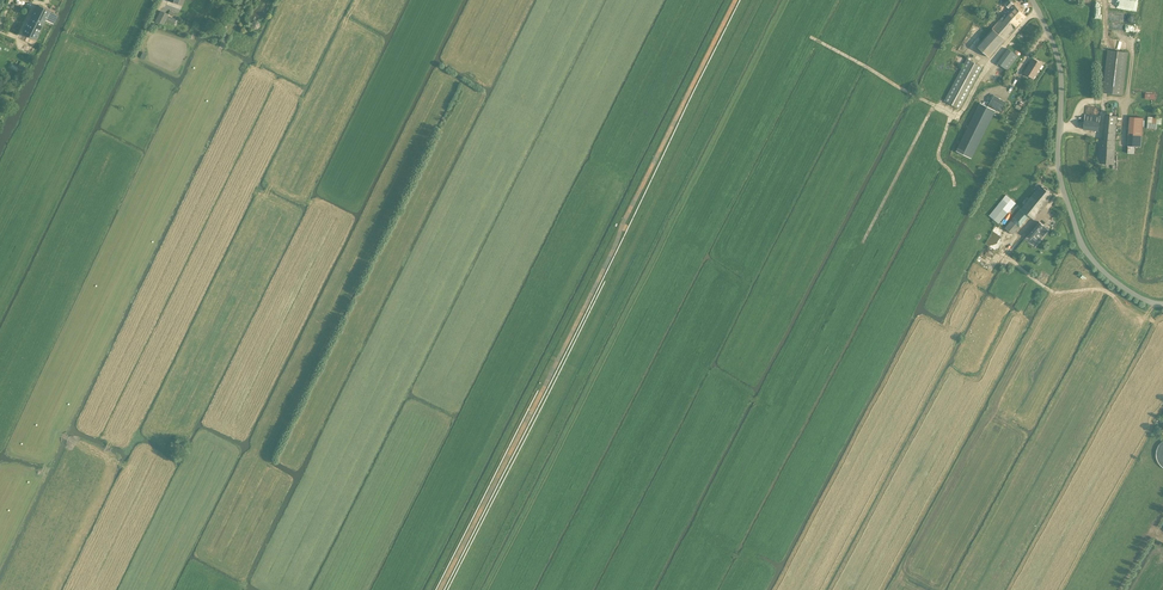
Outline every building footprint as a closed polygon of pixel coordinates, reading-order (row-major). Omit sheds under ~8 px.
[(1008,13),(1020,23),(1026,16),(1015,6),(1013,8),(1011,6),(1013,4),(1009,0),(1006,4),(1005,5),(1007,7),(1008,7),(1009,8),(1010,7),(1012,9),(1008,13)] [(46,21),(53,24),(57,15),(50,12),(50,11),(37,5),(23,33),(36,39),(46,21)] [(155,21),(163,24),(168,13),(161,10),(155,21)] [(1020,23),(1008,13),(1007,12),(977,46),(989,57),(1005,40),(1020,23)] [(1134,15),(1109,12),(1108,19),(1134,22),(1134,15)] [(189,18),(179,14),(177,19),(174,24),(173,26),(183,31),(189,18)] [(169,15),(166,20),(174,24),(177,19),(169,15)] [(975,24),(968,33),(976,38),(982,29),(975,24)] [(1008,49),(997,63),(1007,71),(1018,56),(1008,49)] [(1103,92),(1122,94),(1127,53),(1108,50),(1103,92)] [(1033,78),(1042,64),(1033,58),(1024,73),(1033,78)] [(960,109),(982,67),(967,59),(945,100),(960,109)] [(1007,102),(994,95),(989,105),(1001,112),(1007,102)] [(969,158),(993,109),(981,103),(957,151),(969,158)] [(1098,131),(1100,116),(1085,114),(1083,129),(1098,131)] [(1106,115),(1104,139),(1108,139),(1108,141),(1115,141),(1117,116),(1106,115)] [(1141,136),(1143,118),(1130,117),(1128,135),(1141,136)] [(1101,139),(1099,163),(1114,164),(1115,141),(1108,141),(1108,139),(1104,139),(1103,140),(1101,139)] [(1050,192),(1051,191),(1047,188),(1046,189),(1041,185),(1040,186),(1037,189),(1021,209),(1005,228),(1013,234),(1029,215),(1034,219),(1053,195),(1050,192)] [(1012,199),(1007,194),(990,215),(995,219),(1012,199)] [(1039,221),(1028,235),(1033,239),(1037,243),(1048,229),(1044,226),(1044,225),(1039,221)]
